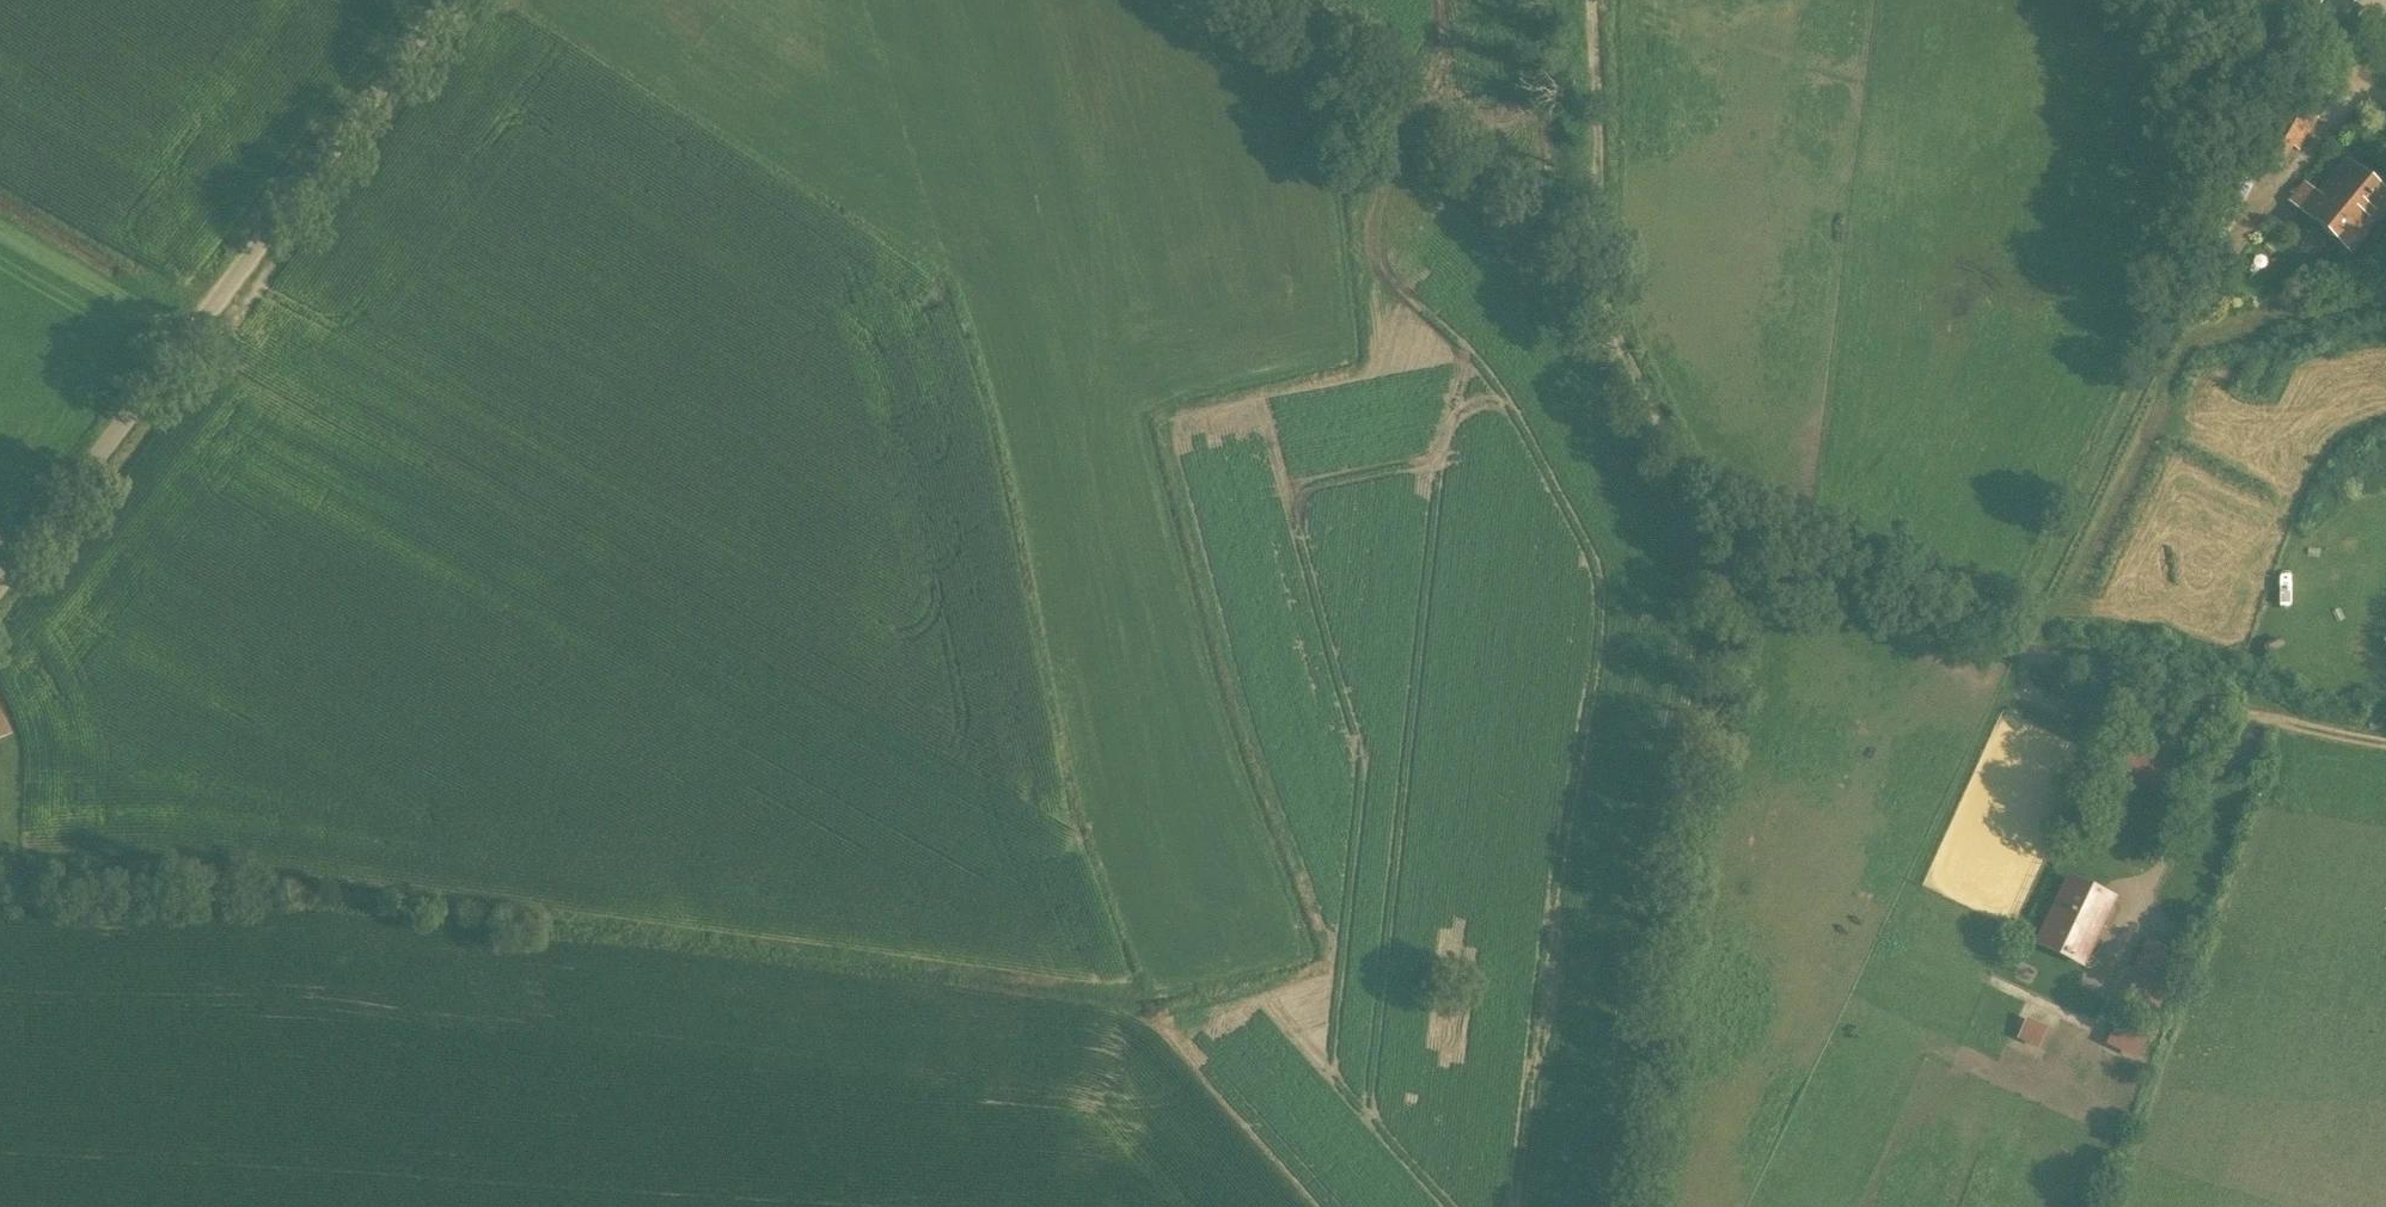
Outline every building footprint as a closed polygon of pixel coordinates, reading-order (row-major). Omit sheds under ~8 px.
[(2285,101),(2258,158),(2281,169),(2294,148),(2300,152),(2318,120),(2285,101)] [(2228,148),(2184,235),(2220,254),(2265,166),(2228,148)] [(2320,194),(2332,204),(2336,200),(2371,229),(2385,211),(2385,195),(2347,162),(2320,194)] [(2332,204),(2320,194),(2318,196),(2306,185),(2290,204),(2350,254),(2371,229),(2336,200),(2332,204)] [(13,733),(0,711),(0,740),(13,733)] [(2147,745),(2135,740),(2127,758),(2138,764),(2147,745)] [(2040,942),(2084,963),(2114,900),(2070,880),(2040,942)] [(2130,969),(2118,997),(2136,1005),(2148,977),(2154,980),(2152,986),(2167,991),(2182,957),(2148,940),(2135,968),(2138,970),(2137,973),(2130,969)]
